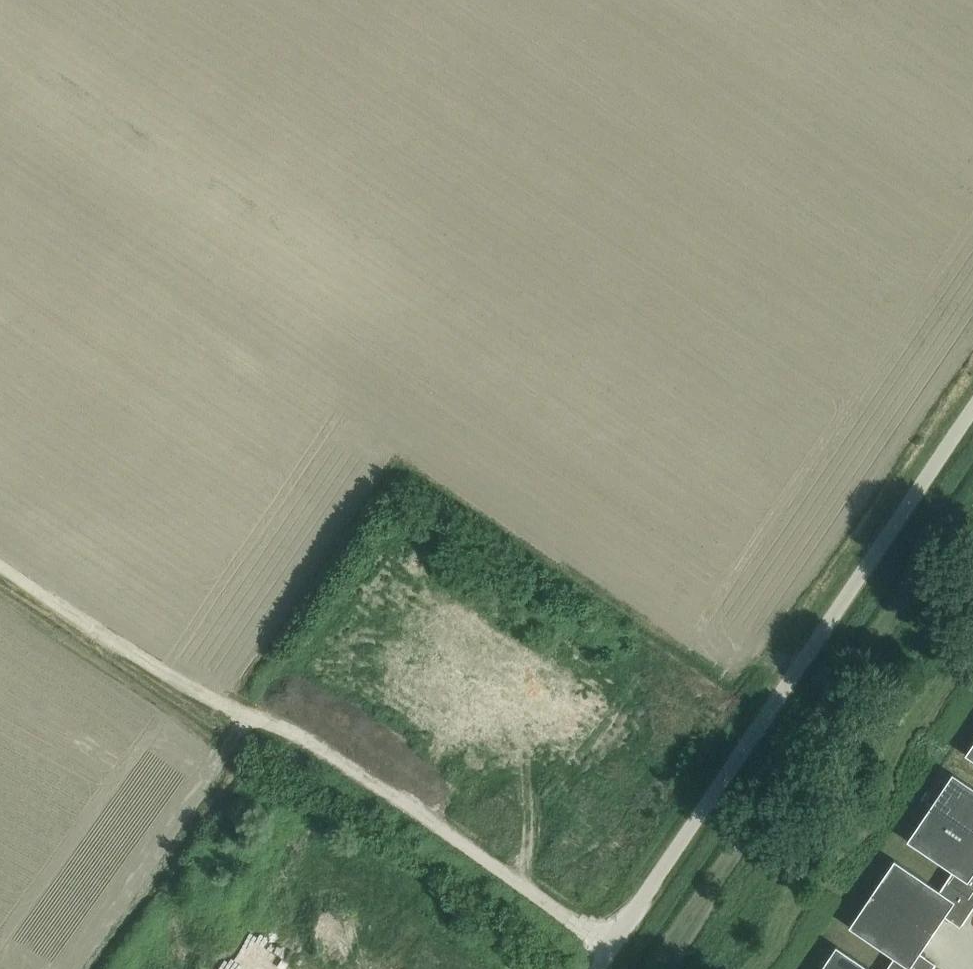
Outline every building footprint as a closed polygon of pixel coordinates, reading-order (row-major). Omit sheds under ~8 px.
[(493,714),(543,745),(581,686),(572,680),(566,689),(551,680),(531,711),(515,701),(510,708),(500,702),(493,714)] [(964,754),(972,760),(972,741),(964,754)] [(952,773),(929,806),(972,836),(972,787),(952,773)] [(972,899),(972,836),(929,806),(906,840),(952,871),(945,881),(972,899)] [(871,892),(932,934),(944,916),(960,927),(972,907),(972,899),(945,881),(939,889),(894,859),(871,892)] [(892,968),(931,968),(936,963),(919,952),(932,934),(871,892),(848,926),(894,957),(887,966),(892,968)] [(836,945),(820,968),(872,968),(836,945)]
